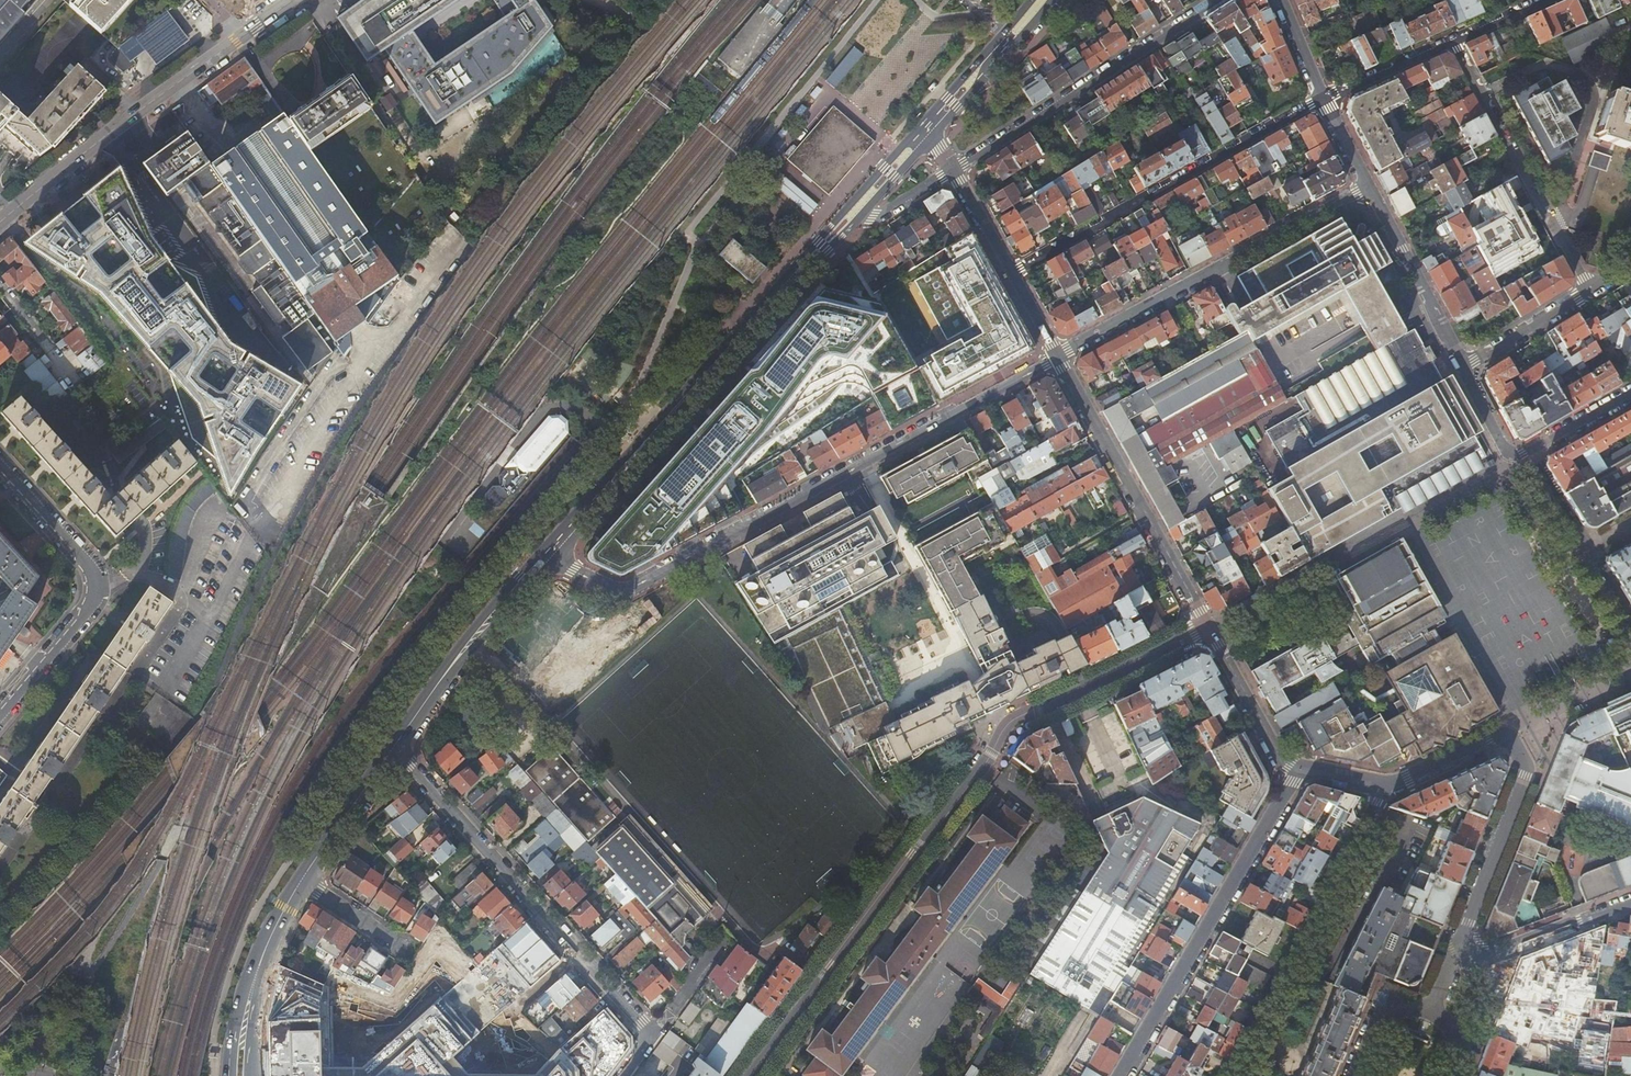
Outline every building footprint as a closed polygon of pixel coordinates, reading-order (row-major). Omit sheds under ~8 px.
[(0,11),(0,42),(27,13),(24,9),(32,0),(10,0),(0,11)] [(70,6),(102,35),(133,0),(75,0),(70,6)] [(335,20),(365,65),(384,52),(434,127),(510,76),(552,28),(543,15),(533,0),(492,0),(504,19),(434,66),(412,33),(462,0),(364,0),(335,20)] [(1159,26),(1145,4),(1142,0),(1133,0),(1131,1),(1140,14),(1129,21),(1137,34),(1139,38),(1159,26)] [(1165,5),(1173,17),(1184,10),(1181,5),(1178,0),(1162,0),(1165,5)] [(1266,56),(1285,47),(1278,32),(1268,7),(1265,0),(1240,0),(1233,5),(1247,27),(1254,23),(1264,42),(1261,44),(1255,34),(1253,36),(1266,56)] [(1318,0),(1295,0),(1298,8),(1318,0)] [(1337,0),(1318,0),(1298,8),(1307,28),(1314,25),(1321,22),(1317,13),(1330,8),(1331,10),(1339,6),(1337,0)] [(1479,0),(1450,0),(1444,3),(1454,27),(1469,20),(1485,13),(1480,1),(1479,0)] [(1586,24),(1575,0),(1567,0),(1556,5),(1538,13),(1551,40),(1561,35),(1554,18),(1566,13),(1565,10),(1568,9),(1577,28),(1586,24)] [(1586,24),(1598,19),(1590,0),(1575,0),(1586,24)] [(1608,14),(1620,9),(1618,4),(1617,0),(1602,0),(1608,14)] [(1444,3),(1433,7),(1435,13),(1424,18),(1423,17),(1417,20),(1417,21),(1403,26),(1412,46),(1433,36),(1454,27),(1444,3)] [(1129,11),(1125,5),(1117,9),(1121,15),(1129,11)] [(1220,13),(1207,21),(1215,33),(1216,34),(1222,30),(1224,33),(1227,31),(1226,29),(1233,24),(1238,32),(1241,37),(1257,61),(1260,59),(1266,56),(1253,36),(1247,27),(1233,5),(1220,13)] [(1109,14),(1105,8),(1098,13),(1101,18),(1109,14)] [(1372,11),(1345,22),(1341,23),(1345,32),(1351,30),(1357,27),(1362,37),(1379,30),(1372,11)] [(167,12),(121,46),(131,61),(144,49),(156,65),(188,41),(167,12)] [(1345,22),(1341,12),(1335,15),(1336,17),(1328,20),(1332,27),(1341,23),(1345,22)] [(1526,18),(1539,46),(1551,40),(1538,13),(1526,18)] [(1106,35),(1099,40),(1100,42),(1109,58),(1112,55),(1128,45),(1123,36),(1109,14),(1101,18),(1108,29),(1107,30),(1110,34),(1107,36),(1106,35)] [(1570,61),(1612,41),(1610,38),(1602,20),(1560,40),(1570,61)] [(1403,26),(1400,21),(1389,25),(1401,51),(1407,48),(1412,46),(1403,26)] [(1355,40),(1362,37),(1357,27),(1351,30),(1355,40)] [(1388,47),(1379,30),(1362,37),(1371,55),(1379,51),(1388,47)] [(1181,38),(1174,42),(1189,67),(1204,57),(1201,53),(1203,52),(1198,44),(1192,34),(1190,36),(1188,33),(1181,38)] [(1203,52),(1205,55),(1217,48),(1223,59),(1225,57),(1228,62),(1215,70),(1221,79),(1235,72),(1239,70),(1223,46),(1216,34),(1215,33),(1206,38),(1198,44),(1203,52)] [(1492,34),(1485,36),(1491,48),(1496,60),(1499,65),(1505,62),(1492,34)] [(1465,45),(1477,66),(1487,61),(1483,52),(1488,50),(1491,48),(1485,36),(1476,40),(1465,45)] [(1371,55),(1362,37),(1355,40),(1341,46),(1344,52),(1348,51),(1351,58),(1357,55),(1365,71),(1376,66),(1371,55)] [(1223,46),(1239,70),(1242,68),(1250,64),(1234,39),(1223,46)] [(1499,47),(1506,62),(1522,54),(1515,40),(1507,44),(1499,47)] [(1614,45),(1612,41),(1570,61),(1572,65),(1614,45)] [(1058,54),(1051,42),(1047,44),(1055,57),(1058,54)] [(1085,44),(1076,49),(1079,54),(1089,70),(1098,65),(1109,58),(1100,42),(1088,49),(1085,44)] [(1169,46),(1163,49),(1182,78),(1192,71),(1189,67),(1174,42),(1169,46)] [(1055,57),(1047,44),(1029,56),(1037,70),(1044,66),(1040,60),(1046,56),(1051,63),(1055,61),(1058,67),(1045,75),(1043,73),(1040,74),(1052,94),(1071,82),(1060,65),(1055,57)] [(121,46),(118,50),(109,59),(122,71),(127,67),(132,63),(131,61),(121,46)] [(1266,56),(1260,59),(1262,62),(1259,63),(1259,65),(1263,71),(1266,70),(1273,85),(1296,74),(1293,65),(1285,47),(1266,56)] [(1159,52),(1152,56),(1161,71),(1169,66),(1159,52)] [(1089,70),(1079,54),(1074,57),(1072,53),(1064,58),(1066,62),(1060,65),(1071,82),(1079,77),(1089,70)] [(1445,54),(1437,57),(1447,77),(1449,81),(1463,75),(1453,57),(1445,54)] [(1161,71),(1152,56),(1144,62),(1137,66),(1150,87),(1152,90),(1167,81),(1161,71)] [(1429,61),(1421,65),(1428,80),(1432,87),(1435,91),(1439,89),(1436,83),(1447,77),(1437,57),(1429,61)] [(262,83),(244,59),(204,88),(215,103),(218,101),(222,106),(248,87),(251,91),(261,84),(262,83)] [(1257,61),(1251,63),(1253,68),(1259,65),(1259,63),(1262,62),(1260,59),(1257,61)] [(1250,64),(1242,68),(1245,73),(1254,68),(1253,68),(1251,63),(1250,64)] [(1408,71),(1394,77),(1395,79),(1402,91),(1416,85),(1417,88),(1424,85),(1423,82),(1428,80),(1421,65),(1408,71)] [(546,66),(539,71),(542,76),(549,71),(546,66)] [(1116,79),(1095,93),(1098,99),(1108,114),(1150,87),(1137,66),(1116,79)] [(34,127),(51,148),(56,145),(55,144),(78,120),(105,91),(78,67),(27,121),(34,127)] [(1239,70),(1235,72),(1243,87),(1251,83),(1245,73),(1242,68),(1239,70)] [(1235,72),(1221,79),(1219,81),(1231,104),(1237,113),(1252,104),(1243,87),(1235,72)] [(1036,81),(1023,89),(1033,106),(1052,94),(1040,74),(1039,73),(1033,76),(1036,81)] [(1463,75),(1449,81),(1453,87),(1459,84),(1466,81),(1463,75)] [(1033,76),(1020,85),(1023,89),(1036,81),(1033,76)] [(1570,150),(1564,141),(1574,136),(1564,117),(1577,109),(1561,80),(1551,86),(1546,77),(1510,96),(1526,126),(1547,163),(1570,150)] [(372,110),(350,78),(318,101),(289,122),(310,153),(372,110)] [(1402,91),(1395,79),(1381,86),(1351,99),(1346,112),(1378,172),(1397,162),(1407,157),(1420,150),(1430,144),(1431,144),(1424,132),(1395,148),(1389,136),(1391,136),(1388,129),(1386,130),(1379,117),(1388,113),(1387,111),(1408,102),(1402,91)] [(1427,108),(1414,114),(1424,132),(1431,144),(1436,141),(1455,130),(1449,118),(1444,110),(1435,91),(1432,87),(1427,90),(1430,95),(1423,99),(1427,108)] [(1456,93),(1460,101),(1473,94),(1469,87),(1456,93)] [(215,103),(204,88),(202,89),(213,105),(215,103)] [(1607,94),(1593,135),(1596,136),(1595,140),(1603,142),(1630,152),(1630,98),(1611,92),(1610,96),(1607,94)] [(1189,98),(1186,93),(1180,97),(1183,102),(1189,98)] [(1218,112),(1207,94),(1195,100),(1223,145),(1226,143),(1234,139),(1228,129),(1218,112)] [(1454,116),(1460,128),(1484,115),(1481,109),(1473,94),(1460,101),(1444,110),(1449,118),(1454,116)] [(367,233),(310,153),(289,122),(285,116),(284,116),(269,95),(261,100),(276,122),(269,127),(264,130),(346,247),(367,233)] [(5,128),(38,159),(48,150),(51,148),(34,127),(27,121),(0,97),(0,133),(5,128)] [(1089,134),(1090,136),(1095,133),(1091,126),(1109,115),(1108,114),(1098,99),(1075,113),(1089,134)] [(1231,104),(1218,112),(1228,129),(1234,126),(1241,121),(1237,113),(1231,104)] [(875,142),(833,106),(795,149),(795,150),(796,151),(794,153),(789,159),(787,158),(787,159),(805,175),(806,174),(812,179),(811,180),(811,181),(829,195),(829,194),(828,193),(836,185),(837,186),(875,142)] [(1081,139),(1089,134),(1075,113),(1072,108),(1066,111),(1072,120),(1068,123),(1064,126),(1076,144),(1082,141),(1081,139)] [(1166,112),(1142,127),(1149,139),(1154,136),(1172,124),(1166,112)] [(1293,124),(1299,134),(1318,123),(1317,121),(1314,116),(1308,115),(1302,118),(1293,124)] [(1460,128),(1455,130),(1458,134),(1461,132),(1471,150),(1496,136),(1490,125),(1484,115),(1460,128)] [(1299,134),(1310,152),(1328,142),(1326,139),(1318,123),(1299,134)] [(1289,126),(1295,137),(1299,134),(1293,124),(1289,126)] [(1289,126),(1281,130),(1287,141),(1295,137),(1289,126)] [(1197,129),(1180,139),(1182,142),(1183,144),(1197,136),(1196,133),(1199,132),(1197,129)] [(313,271),(346,247),(264,130),(232,154),(313,271)] [(1273,135),(1262,141),(1278,167),(1286,162),(1280,152),(1284,150),(1283,149),(1290,145),(1287,141),(1281,130),(1273,135)] [(1197,136),(1183,144),(1193,162),(1203,156),(1210,152),(1203,139),(1199,132),(1196,133),(1197,136)] [(1019,169),(1020,170),(1043,155),(1043,154),(1036,144),(1030,134),(1018,142),(1006,150),(1019,169)] [(1154,136),(1149,139),(1152,145),(1157,142),(1154,136)] [(1209,136),(1203,139),(1210,152),(1218,148),(1209,136)] [(1042,140),(1036,144),(1043,154),(1049,150),(1042,140)] [(1119,141),(1102,151),(1113,171),(1130,161),(1124,151),(1122,148),(1114,153),(1115,150),(1122,147),(1119,141)] [(1245,151),(1263,180),(1267,178),(1275,174),(1280,171),(1278,167),(1262,141),(1254,146),(1245,151)] [(1436,141),(1431,144),(1430,144),(1441,166),(1447,163),(1436,141)] [(1157,142),(1152,145),(1156,153),(1161,150),(1157,142)] [(1182,142),(1158,155),(1169,175),(1181,169),(1193,162),(1183,144),(1182,142)] [(1305,168),(1307,172),(1316,167),(1336,157),(1330,146),(1328,142),(1310,152),(1305,155),(1307,159),(1310,157),(1314,162),(1305,168)] [(1378,172),(1375,174),(1378,178),(1387,196),(1420,177),(1429,173),(1441,166),(1430,144),(1420,150),(1427,163),(1414,170),(1404,175),(1397,162),(1378,172)] [(201,178),(196,172),(177,147),(161,158),(134,177),(157,209),(170,199),(305,376),(331,356),(294,308),(285,296),(224,211),(201,178)] [(1088,160),(1100,152),(1097,147),(1083,156),(1086,161),(1088,160)] [(785,157),(787,159),(787,158),(789,159),(794,153),(796,151),(795,150),(795,149),(793,148),(789,151),(785,157)] [(1130,161),(1131,163),(1135,161),(1129,149),(1124,151),(1130,161)] [(1002,180),(1019,169),(1006,150),(987,162),(990,168),(993,173),(996,171),(1002,180)] [(1447,163),(1441,166),(1453,188),(1462,183),(1467,180),(1463,173),(1461,168),(1476,159),(1471,150),(1447,163)] [(1113,171),(1102,151),(1100,152),(1088,160),(1098,178),(1098,179),(1106,174),(1113,171)] [(1238,155),(1229,160),(1236,172),(1243,169),(1248,177),(1241,181),(1246,189),(1263,180),(1245,151),(1238,155)] [(1603,174),(1608,159),(1590,153),(1585,168),(1594,171),(1603,174)] [(201,178),(285,296),(313,271),(232,154),(201,178)] [(1169,175),(1158,155),(1145,163),(1144,160),(1141,162),(1142,164),(1134,169),(1135,171),(1138,176),(1145,189),(1157,182),(1169,175)] [(1319,172),(1302,182),(1310,196),(1313,202),(1330,193),(1345,185),(1347,178),(1345,174),(1336,157),(1316,167),(1319,172)] [(1414,170),(1407,157),(1397,162),(1404,175),(1414,170)] [(1098,178),(1088,160),(1086,161),(1071,170),(1079,185),(1087,181),(1088,183),(1098,178)] [(1215,167),(1212,169),(1221,183),(1230,178),(1233,182),(1240,178),(1239,177),(1236,172),(1229,160),(1215,167)] [(1453,188),(1441,166),(1429,173),(1433,180),(1428,183),(1432,191),(1437,188),(1441,195),(1453,188)] [(1209,171),(1195,179),(1203,193),(1207,191),(1208,194),(1211,192),(1210,190),(1221,183),(1212,169),(1209,171)] [(169,374),(192,441),(217,462),(229,498),(301,386),(231,346),(214,323),(197,278),(171,264),(153,240),(120,170),(24,247),(100,296),(169,374)] [(1070,196),(1081,189),(1079,185),(1071,170),(1053,182),(1056,187),(1063,200),(1070,196)] [(1517,176),(1514,170),(1500,178),(1503,183),(1505,182),(1517,176)] [(810,183),(811,181),(811,180),(812,179),(806,174),(805,175),(803,177),(806,180),(810,183)] [(1275,174),(1267,178),(1273,188),(1274,191),(1282,187),(1275,174)] [(1145,189),(1138,176),(1129,181),(1137,194),(1145,189)] [(1423,181),(1420,177),(1387,196),(1391,203),(1407,195),(1405,191),(1423,181)] [(1246,189),(1245,189),(1251,200),(1267,192),(1273,188),(1267,178),(1263,180),(1246,189)] [(1177,189),(1174,191),(1182,205),(1203,193),(1195,179),(1177,189)] [(1302,182),(1300,179),(1283,189),(1292,206),(1300,201),(1310,196),(1302,182)] [(1034,200),(1056,187),(1053,182),(1031,195),(1033,199),(1034,200)] [(1503,183),(1480,196),(1486,207),(1478,211),(1484,222),(1470,229),(1479,244),(1476,246),(1486,264),(1488,267),(1494,278),(1542,251),(1505,182),(1503,183)] [(1462,183),(1453,188),(1441,195),(1435,198),(1439,206),(1448,201),(1450,204),(1446,206),(1448,210),(1450,214),(1459,208),(1472,201),(1467,192),(1462,183)] [(1002,213),(1022,201),(1011,184),(992,196),(997,203),(1002,213)] [(839,187),(837,186),(836,185),(828,193),(829,194),(829,195),(831,197),(839,187)] [(1057,216),(1068,209),(1063,200),(1056,187),(1034,200),(1037,205),(1047,222),(1051,220),(1057,216)] [(1088,221),(1097,216),(1094,212),(1084,194),(1081,189),(1070,196),(1079,211),(1072,216),(1078,226),(1088,221)] [(1100,214),(1103,212),(1100,209),(1101,208),(1091,191),(1084,194),(1094,212),(1097,216),(1100,214)] [(1152,203),(1156,210),(1161,219),(1167,215),(1182,207),(1183,207),(1182,205),(1174,191),(1170,193),(1152,203)] [(935,197),(924,203),(932,215),(937,212),(955,201),(950,193),(943,192),(935,197)] [(1214,194),(1206,198),(1211,208),(1219,204),(1214,194)] [(1024,204),(1033,199),(1031,195),(1022,201),(1024,204)] [(1068,209),(1072,216),(1079,211),(1070,196),(1063,200),(1068,209)] [(1113,207),(1118,204),(1114,197),(1109,200),(1113,207)] [(1196,210),(1199,215),(1204,212),(1210,209),(1211,208),(1206,198),(1198,202),(1201,207),(1196,210)] [(1226,200),(1221,202),(1226,212),(1231,209),(1226,200)] [(937,212),(945,225),(945,224),(962,214),(958,208),(955,201),(937,212)] [(1399,218),(1414,209),(1410,201),(1395,210),(1397,214),(1399,218)] [(924,203),(918,207),(925,218),(926,220),(932,215),(924,203)] [(1038,231),(1048,225),(1047,222),(1037,205),(1018,216),(1024,228),(1029,236),(1038,231)] [(1254,205),(1235,216),(1247,238),(1251,236),(1266,228),(1258,213),(1254,205)] [(1470,229),(1459,208),(1450,214),(1444,217),(1447,222),(1452,232),(1456,239),(1460,248),(1461,248),(1464,253),(1476,246),(1479,244),(1470,229)] [(1202,232),(1198,234),(1199,236),(1211,257),(1221,252),(1230,247),(1223,235),(1210,209),(1204,212),(1213,228),(1214,227),(1217,232),(1205,238),(1202,232)] [(1266,209),(1258,213),(1266,228),(1274,224),(1266,209)] [(1149,242),(1166,233),(1168,232),(1163,223),(1161,219),(1156,210),(1154,211),(1159,221),(1155,224),(1150,226),(1140,210),(1133,214),(1138,222),(1142,230),(1149,242)] [(1011,235),(1024,228),(1018,216),(1015,211),(1002,218),(1007,226),(1011,235)] [(1230,231),(1223,235),(1230,247),(1234,245),(1247,238),(1235,216),(1233,212),(1230,213),(1232,217),(1225,221),(1230,231)] [(939,241),(945,249),(958,241),(972,232),(968,225),(962,214),(945,224),(951,234),(939,241)] [(927,239),(935,234),(933,232),(926,220),(925,218),(917,223),(911,226),(921,243),(924,248),(930,245),(927,239)] [(1168,236),(1172,244),(1180,239),(1170,220),(1163,223),(1168,232),(1166,233),(1168,236)] [(1377,350),(1403,335),(1395,320),(1408,313),(1400,300),(1408,295),(1404,288),(1389,261),(1374,232),(1370,232),(1371,231),(1367,229),(1367,231),(1363,230),(1364,229),(1363,227),(1362,226),(1361,225),(1359,225),(1358,226),(1357,227),(1355,237),(1359,237),(1361,241),(1355,245),(1352,241),(1340,220),(1329,226),(1291,246),(1251,269),(1251,270),(1242,275),(1240,277),(1254,304),(1237,313),(1235,310),(1234,308),(1233,307),(1232,306),(1230,306),(1229,306),(1228,306),(1227,307),(1226,308),(1225,309),(1225,312),(1231,323),(1238,335),(1246,330),(1253,342),(1260,338),(1270,332),(1344,291),(1377,350)] [(1444,236),(1452,232),(1447,222),(1439,226),(1438,227),(1437,228),(1436,229),(1436,230),(1436,231),(1436,232),(1436,233),(1436,234),(1437,235),(1438,235),(1438,236),(1439,236),(1440,237),(1441,237),(1442,237),(1443,237),(1444,236)] [(906,252),(921,243),(911,226),(904,231),(898,235),(896,236),(906,251),(906,252)] [(1021,252),(1034,245),(1029,236),(1024,228),(1011,235),(1017,245),(1021,252)] [(1150,243),(1149,242),(1142,230),(1135,233),(1128,237),(1135,251),(1150,243)] [(972,232),(958,241),(945,249),(951,260),(922,276),(953,336),(976,324),(981,334),(961,344),(959,339),(922,358),(924,363),(917,368),(938,406),(1033,353),(1035,346),(972,232)] [(294,308),(377,248),(367,233),(346,247),(313,271),(285,296),(294,308)] [(1162,239),(1168,236),(1166,233),(1149,242),(1150,243),(1157,258),(1163,267),(1166,272),(1172,269),(1177,266),(1162,239)] [(1009,243),(1012,248),(1017,245),(1011,235),(1006,238),(1009,243)] [(899,267),(904,275),(916,267),(912,261),(903,266),(902,263),(903,262),(899,255),(906,251),(896,236),(890,240),(884,243),(899,267)] [(1211,257),(1199,236),(1178,247),(1190,269),(1202,263),(1211,257)] [(1121,259),(1135,251),(1128,237),(1121,241),(1113,246),(1121,259)] [(1111,265),(1121,259),(1113,246),(1111,247),(1106,238),(1099,242),(1092,245),(1097,255),(1101,252),(1103,251),(1105,255),(1109,261),(1111,265)] [(0,249),(0,264),(6,259),(7,261),(9,263),(15,258),(17,262),(23,262),(26,266),(17,273),(14,269),(4,278),(14,290),(16,289),(37,271),(19,248),(12,239),(1,248),(0,249)] [(733,240),(720,257),(753,284),(767,269),(733,240)] [(1092,252),(1085,241),(1073,247),(1061,254),(1071,271),(1077,283),(1084,279),(1077,266),(1074,261),(1092,252)] [(891,271),(899,267),(884,243),(876,249),(868,254),(875,266),(884,260),(888,267),(891,271)] [(1149,262),(1157,258),(1150,243),(1135,251),(1143,265),(1149,262)] [(1488,267),(1486,264),(1476,246),(1464,253),(1452,259),(1462,277),(1458,279),(1448,261),(1446,262),(1427,272),(1433,283),(1439,294),(1460,283),(1464,280),(1488,267)] [(331,356),(354,337),(363,323),(369,324),(400,281),(377,248),(294,308),(331,356)] [(1136,269),(1143,265),(1135,251),(1121,259),(1129,273),(1136,269)] [(1077,266),(1094,256),(1092,252),(1074,261),(1077,266)] [(1422,262),(1427,272),(1446,262),(1441,252),(1422,262)] [(861,258),(854,262),(868,284),(871,282),(868,276),(866,277),(864,273),(875,266),(868,254),(861,258)] [(1071,271),(1061,254),(1047,262),(1054,275),(1056,279),(1071,271)] [(1563,262),(1560,255),(1537,268),(1542,279),(1531,286),(1529,282),(1526,284),(1526,285),(1528,289),(1530,291),(1534,298),(1538,306),(1544,302),(1570,286),(1572,279),(1563,262)] [(1129,273),(1121,259),(1111,265),(1102,269),(1102,270),(1109,282),(1122,306),(1129,302),(1122,289),(1120,290),(1118,285),(1124,282),(1131,278),(1129,273)] [(1462,277),(1452,259),(1448,261),(1458,279),(1462,277)] [(875,266),(879,273),(888,267),(884,260),(875,266)] [(1100,266),(1102,269),(1111,265),(1109,261),(1100,266)] [(1164,283),(1170,280),(1166,272),(1163,267),(1160,269),(1162,271),(1158,273),(1164,283)] [(1494,278),(1488,267),(1464,280),(1468,287),(1477,282),(1486,297),(1497,291),(1499,290),(1494,278)] [(45,282),(37,271),(16,289),(18,291),(23,287),(23,288),(26,286),(30,290),(33,295),(40,290),(38,287),(45,282)] [(1080,288),(1077,283),(1071,271),(1056,279),(1058,283),(1066,297),(1081,289),(1080,288)] [(1526,284),(1522,277),(1513,283),(1517,290),(1526,285),(1526,284)] [(1088,283),(1085,278),(1084,279),(1077,283),(1080,288),(1088,283)] [(1102,316),(1122,306),(1109,282),(1101,287),(1106,296),(1094,302),(1099,311),(1102,316)] [(1472,306),(1460,283),(1439,294),(1448,311),(1451,318),(1472,306)] [(1517,290),(1513,283),(1511,283),(1507,286),(1503,289),(1520,317),(1524,314),(1538,306),(1534,298),(1525,303),(1517,290)] [(1225,312),(1211,288),(1193,298),(1199,307),(1207,324),(1209,323),(1214,332),(1218,330),(1231,323),(1225,312)] [(55,316),(66,308),(50,289),(46,293),(48,296),(45,299),(46,301),(43,304),(46,307),(49,311),(51,310),(55,316)] [(1520,317),(1503,289),(1499,290),(1497,291),(1506,308),(1513,321),(1520,317)] [(1506,308),(1497,291),(1486,297),(1472,306),(1451,318),(1458,329),(1466,325),(1464,322),(1476,316),(1481,313),(1485,321),(1506,308)] [(1041,300),(1045,308),(1060,299),(1057,292),(1041,300)] [(1628,296),(1619,301),(1623,308),(1630,319),(1630,300),(1628,296)] [(1083,327),(1097,319),(1088,303),(1070,312),(1071,314),(1079,329),(1083,327)] [(1067,336),(1079,329),(1071,314),(1070,312),(1066,304),(1057,309),(1058,310),(1054,313),(1049,315),(1059,333),(1067,336)] [(1175,307),(1183,322),(1190,318),(1182,304),(1175,307)] [(71,333),(80,327),(66,308),(55,316),(60,322),(58,324),(61,328),(64,331),(67,329),(71,333)] [(1620,326),(1630,319),(1623,308),(1612,315),(1602,321),(1599,316),(1596,319),(1606,335),(1620,326)] [(1167,312),(1155,318),(1165,335),(1176,329),(1175,328),(1178,326),(1173,317),(1172,318),(1170,318),(1167,312)] [(936,406),(888,322),(885,326),(831,314),(818,315),(808,320),(795,333),(752,379),(591,559),(590,562),(589,563),(619,577),(739,511),(727,491),(770,442),(838,394),(845,385),(859,386),(869,391),(875,399),(892,429),(936,406)] [(1582,339),(1589,334),(1583,324),(1577,314),(1565,321),(1554,329),(1566,349),(1569,346),(1573,344),(1579,340),(1580,342),(1583,341),(1582,339)] [(1601,338),(1606,335),(1596,319),(1595,317),(1589,321),(1583,324),(1589,334),(1592,339),(1594,343),(1601,338)] [(1165,335),(1155,318),(1145,324),(1134,330),(1142,344),(1155,338),(1159,345),(1167,339),(1165,335)] [(1630,319),(1620,326),(1630,346),(1630,319)] [(1225,342),(1238,335),(1231,323),(1218,330),(1225,342)] [(18,341),(16,339),(14,336),(16,335),(9,326),(0,332),(0,341),(7,350),(18,341)] [(1620,326),(1606,335),(1601,338),(1603,342),(1608,338),(1614,348),(1618,350),(1620,349),(1627,361),(1630,368),(1630,346),(1620,326)] [(67,345),(92,375),(107,362),(80,327),(71,333),(57,345),(60,350),(67,345)] [(1287,524),(1308,561),(1313,558),(1319,555),(1320,555),(1400,509),(1468,471),(1481,463),(1479,461),(1485,458),(1473,437),(1481,432),(1449,375),(1439,381),(1428,362),(1434,358),(1428,346),(1421,349),(1419,345),(1421,344),(1413,329),(1403,335),(1377,350),(1302,391),(1294,396),(1302,411),(1264,432),(1289,477),(1279,482),(1267,489),(1273,499),(1282,515),(1287,524)] [(1548,373),(1571,358),(1568,352),(1566,349),(1554,329),(1546,333),(1554,346),(1556,353),(1550,357),(1542,362),(1548,373)] [(1257,363),(1263,360),(1253,342),(1246,330),(1238,335),(1225,342),(1196,358),(1183,366),(1161,378),(1141,389),(1122,400),(1102,411),(1114,432),(1121,445),(1137,436),(1128,420),(1153,406),(1162,422),(1247,375),(1245,372),(1258,365),(1257,363)] [(1142,344),(1134,330),(1123,335),(1113,341),(1121,357),(1143,345),(1142,344)] [(1578,353),(1594,343),(1592,339),(1584,343),(1585,344),(1581,347),(1576,347),(1572,350),(1568,352),(1571,358),(1578,353)] [(12,356),(17,364),(30,353),(23,343),(21,345),(19,343),(18,341),(7,350),(12,356)] [(1121,357),(1113,341),(1102,347),(1091,353),(1100,369),(1121,357)] [(12,356),(0,342),(0,366),(12,356)] [(1584,364),(1600,353),(1594,343),(1578,353),(1584,364)] [(1100,369),(1091,353),(1080,359),(1078,367),(1087,384),(1096,379),(1095,376),(1098,374),(1102,373),(1100,369)] [(1587,404),(1601,396),(1589,375),(1590,374),(1584,364),(1578,353),(1571,358),(1548,373),(1570,413),(1587,404)] [(50,360),(45,354),(38,360),(43,366),(50,360)] [(1180,362),(1183,366),(1196,358),(1194,354),(1185,359),(1184,357),(1179,360),(1180,362)] [(19,366),(24,372),(37,361),(33,356),(19,366)] [(1619,385),(1630,379),(1617,356),(1606,362),(1606,363),(1619,385)] [(1502,383),(1517,375),(1507,358),(1496,365),(1487,371),(1485,379),(1495,399),(1500,409),(1518,399),(1510,382),(1504,385),(1502,383)] [(1233,429),(1286,400),(1263,360),(1257,363),(1258,365),(1245,372),(1247,375),(1162,422),(1137,436),(1121,445),(1133,467),(1140,481),(1169,465),(1174,462),(1211,442),(1233,429)] [(24,372),(52,406),(58,402),(66,395),(56,382),(55,383),(38,361),(37,361),(24,372)] [(1132,372),(1141,389),(1161,378),(1159,374),(1152,361),(1132,372)] [(1159,374),(1161,378),(1183,366),(1180,362),(1159,374)] [(1538,379),(1548,373),(1542,362),(1530,370),(1518,378),(1520,380),(1524,387),(1524,388),(1530,384),(1538,379)] [(1612,389),(1619,385),(1606,363),(1593,370),(1594,371),(1590,374),(1589,375),(1601,396),(1612,389)] [(1564,416),(1570,413),(1548,373),(1538,379),(1540,383),(1546,393),(1548,392),(1550,395),(1545,398),(1543,395),(1530,402),(1534,409),(1544,428),(1564,416)] [(1452,374),(1449,375),(1481,432),(1483,431),(1452,374)] [(1038,410),(1044,421),(1049,419),(1069,407),(1063,396),(1054,381),(1046,378),(1036,384),(1029,388),(1037,403),(1034,404),(1033,405),(1036,410),(1037,411),(1038,410)] [(1538,379),(1530,384),(1533,388),(1540,383),(1538,379)] [(1518,391),(1524,387),(1520,380),(1514,384),(1518,391)] [(1524,388),(1526,393),(1533,388),(1530,384),(1524,388)] [(1098,405),(1102,411),(1122,400),(1116,389),(1105,395),(1103,393),(1095,398),(1098,405)] [(1536,432),(1544,428),(1534,409),(1528,412),(1527,409),(1526,408),(1525,408),(1523,408),(1522,406),(1530,401),(1527,395),(1518,399),(1500,409),(1516,438),(1522,440),(1536,432)] [(178,442),(115,499),(113,500),(100,486),(101,486),(95,479),(94,480),(70,452),(70,451),(64,445),(39,418),(34,411),(33,412),(21,398),(1,415),(20,437),(49,468),(80,502),(94,518),(96,516),(116,538),(135,521),(156,501),(178,482),(197,465),(178,442)] [(1012,427),(1016,433),(1031,425),(1017,400),(1009,404),(1002,408),(1009,421),(1012,427)] [(878,438),(891,431),(878,407),(873,409),(876,414),(856,425),(866,445),(878,438)] [(1049,419),(1058,435),(1078,424),(1073,415),(1069,407),(1049,419)] [(1614,419),(1586,435),(1597,454),(1606,448),(1606,446),(1630,432),(1630,409),(1614,419)] [(977,416),(970,420),(979,435),(993,427),(984,412),(977,416)] [(554,418),(550,416),(517,454),(506,467),(508,467),(500,477),(501,486),(492,486),(486,494),(486,501),(494,508),(501,508),(508,500),(510,496),(516,496),(532,476),(532,471),(537,472),(570,432),(566,429),(566,423),(560,418),(554,418)] [(167,428),(161,420),(112,456),(119,465),(167,428)] [(1005,431),(1012,427),(1009,421),(1002,425),(1005,431)] [(1012,460),(1009,462),(1016,474),(1019,480),(1030,480),(1056,465),(1050,453),(1054,451),(1055,453),(1071,444),(1072,446),(1086,439),(1082,432),(1078,424),(1058,435),(1027,452),(1020,456),(1012,460)] [(852,452),(866,445),(856,425),(849,429),(848,428),(844,430),(845,431),(828,441),(840,459),(852,452)] [(1015,448),(1020,456),(1027,452),(1016,433),(1012,427),(1005,431),(998,435),(1005,448),(1008,452),(1015,448)] [(971,434),(969,429),(959,434),(960,435),(962,439),(971,434)] [(1238,439),(1233,429),(1211,442),(1216,452),(1238,439)] [(973,482),(979,479),(981,477),(993,471),(986,459),(985,456),(971,434),(962,439),(960,435),(954,438),(956,442),(948,446),(946,442),(937,448),(955,479),(967,473),(973,482)] [(1566,447),(1548,457),(1546,465),(1552,475),(1563,493),(1564,494),(1606,470),(1603,463),(1597,454),(1586,435),(1566,447)] [(814,442),(811,438),(791,451),(798,463),(805,459),(800,451),(814,442)] [(954,438),(946,442),(948,446),(956,442),(954,438)] [(826,466),(840,459),(828,441),(809,453),(819,470),(826,466)] [(1606,470),(1630,455),(1630,445),(1611,456),(1612,457),(1603,463),(1606,470)] [(1232,473),(1251,461),(1242,446),(1222,457),(1232,473)] [(955,479),(937,448),(925,454),(927,457),(920,461),(918,458),(904,465),(906,469),(885,480),(893,493),(896,500),(903,497),(907,505),(932,491),(931,488),(941,482),(943,486),(955,479)] [(986,459),(993,471),(1009,462),(1012,460),(1008,452),(1005,448),(996,453),(994,450),(985,456),(986,459)] [(798,463),(791,451),(783,455),(788,462),(776,469),(778,471),(785,484),(794,479),(793,477),(796,476),(799,481),(802,480),(807,477),(798,463)] [(1606,470),(1564,494),(1585,528),(1588,529),(1591,530),(1606,522),(1623,512),(1630,507),(1630,455),(1606,470)] [(1069,470),(1076,482),(1077,482),(1102,468),(1099,462),(1095,456),(1069,470)] [(1003,520),(1004,522),(1029,508),(1053,495),(1055,494),(1046,478),(1021,492),(1023,497),(1015,501),(1004,482),(1016,474),(1009,462),(993,471),(981,477),(979,479),(995,506),(996,509),(1003,520)] [(1179,472),(1174,462),(1169,465),(1175,475),(1179,472)] [(1484,469),(1481,463),(1468,471),(1400,509),(1404,514),(1484,469)] [(889,495),(893,493),(885,480),(906,469),(904,465),(880,478),(889,495)] [(1175,475),(1169,465),(1140,481),(1154,506),(1166,526),(1168,531),(1184,521),(1163,484),(1176,477),(1175,475)] [(1046,478),(1055,494),(1076,482),(1069,470),(1067,466),(1046,478)] [(1102,468),(1077,482),(1086,496),(1088,495),(1086,492),(1109,480),(1102,468)] [(756,482),(747,487),(755,501),(757,504),(773,495),(787,487),(785,484),(778,471),(758,482),(756,482)] [(1560,495),(1563,493),(1552,475),(1549,477),(1560,495)] [(178,581),(189,529),(195,514),(205,501),(217,492),(207,478),(186,499),(178,511),(169,541),(163,574),(178,581)] [(1258,490),(1265,486),(1261,478),(1253,482),(1258,490)] [(931,488),(932,491),(943,486),(941,482),(931,488)] [(1055,494),(1053,495),(1060,506),(1082,494),(1084,497),(1086,496),(1077,482),(1076,482),(1055,494)] [(1115,491),(1112,485),(1106,488),(1109,494),(1115,491)] [(774,645),(830,615),(829,613),(827,610),(825,605),(849,592),(851,596),(885,578),(880,568),(872,553),(895,541),(877,507),(854,520),(840,494),(817,506),(802,514),(811,529),(788,541),(780,526),(761,536),(743,546),(757,573),(735,585),(774,645)] [(1029,508),(1036,520),(1037,522),(1039,521),(1038,519),(1060,506),(1053,495),(1029,508)] [(1123,506),(1120,499),(1111,504),(1118,517),(1127,513),(1123,506)] [(1293,569),(1308,561),(1287,524),(1284,525),(1286,529),(1263,542),(1261,539),(1262,538),(1260,535),(1263,534),(1260,528),(1282,515),(1273,499),(1257,507),(1256,505),(1243,512),(1248,521),(1260,544),(1264,549),(1267,554),(1268,556),(1279,577),(1293,569)] [(1242,510),(1243,512),(1256,505),(1254,502),(1241,508),(1242,510)] [(996,509),(995,506),(980,514),(982,517),(996,509)] [(1004,522),(1011,534),(1036,520),(1029,508),(1004,522)] [(985,531),(1003,520),(996,509),(982,517),(980,514),(976,516),(985,531)] [(1216,532),(1204,510),(1195,515),(1198,519),(1203,528),(1207,537),(1216,532)] [(1233,530),(1248,521),(1243,512),(1242,510),(1227,519),(1233,530)] [(953,611),(979,597),(962,566),(960,562),(982,550),(984,554),(1006,542),(1004,538),(1011,534),(1004,522),(1003,520),(985,531),(976,516),(960,525),(962,528),(954,532),(952,529),(918,547),(926,562),(923,564),(942,599),(945,597),(953,611)] [(1192,522),(1190,518),(1184,521),(1168,531),(1173,540),(1184,535),(1181,529),(1187,526),(1192,522)] [(1249,550),(1260,544),(1248,521),(1233,530),(1246,552),(1248,555),(1251,553),(1249,550)] [(1240,555),(1246,552),(1233,530),(1220,538),(1229,555),(1232,560),(1240,555)] [(1216,563),(1229,555),(1220,538),(1216,532),(1207,537),(1200,540),(1203,547),(1207,545),(1210,551),(1212,551),(1214,554),(1214,556),(1203,563),(1206,568),(1216,563)] [(1023,545),(1024,534),(1015,534),(1015,545),(1023,545)] [(1049,567),(1034,575),(1049,599),(1075,584),(1106,566),(1144,544),(1139,535),(1071,572),(1069,568),(1062,572),(1063,574),(1055,579),(1049,567)] [(9,648),(14,640),(18,634),(24,638),(26,635),(29,631),(23,626),(37,606),(25,597),(38,578),(21,560),(27,555),(24,551),(21,548),(15,553),(1,538),(0,536),(0,575),(15,591),(0,612),(0,660),(9,648)] [(1046,537),(1020,551),(1034,575),(1049,567),(1060,561),(1046,537)] [(1177,547),(1181,555),(1189,551),(1193,547),(1189,540),(1177,547)] [(1397,541),(1342,572),(1344,576),(1326,586),(1354,638),(1359,647),(1370,667),(1393,654),(1434,630),(1444,625),(1397,541)] [(1608,557),(1606,563),(1616,578),(1625,592),(1630,602),(1630,544),(1608,557)] [(915,549),(923,564),(926,562),(918,547),(915,549)] [(960,562),(962,566),(984,554),(982,550),(960,562)] [(1226,574),(1230,582),(1241,576),(1232,560),(1229,555),(1216,563),(1219,568),(1221,572),(1223,576),(1226,574)] [(1268,583),(1279,577),(1268,556),(1253,564),(1264,585),(1268,583)] [(1124,585),(1118,588),(1124,597),(1141,587),(1136,577),(1131,568),(1134,567),(1131,562),(1128,558),(1114,565),(1118,575),(1116,576),(1118,579),(1120,578),(1124,585)] [(890,562),(880,568),(885,578),(851,596),(827,610),(829,613),(897,576),(890,562)] [(1190,571),(1193,576),(1204,569),(1201,565),(1190,571)] [(1049,599),(1066,629),(1084,619),(1097,612),(1109,605),(1113,603),(1119,616),(1122,620),(1114,624),(1112,622),(1107,624),(1104,626),(1117,650),(1134,642),(1146,636),(1137,621),(1132,624),(1129,619),(1134,616),(1133,613),(1124,597),(1118,588),(1106,566),(1075,584),(1049,599)] [(1231,603),(1250,593),(1241,576),(1230,582),(1234,588),(1220,596),(1215,587),(1203,594),(1207,601),(1210,608),(1219,610),(1231,603)] [(1141,587),(1124,597),(1133,613),(1151,603),(1146,595),(1141,587)] [(151,639),(154,634),(152,633),(172,604),(149,588),(120,630),(75,695),(30,760),(0,804),(0,854),(5,847),(7,848),(17,833),(15,832),(32,807),(36,810),(38,806),(34,804),(51,780),(53,781),(63,766),(61,765),(97,712),(99,714),(110,699),(108,697),(125,672),(145,643),(147,645),(151,639)] [(894,722),(895,722),(910,740),(976,714),(977,714),(983,712),(990,709),(1010,702),(1040,687),(1063,677),(1088,665),(1073,641),(1070,635),(1069,635),(1053,643),(1055,646),(1047,650),(1045,644),(1032,650),(1033,653),(1026,656),(1027,659),(1015,665),(1006,645),(1008,643),(1001,629),(999,630),(995,623),(997,620),(997,619),(997,618),(996,617),(995,617),(994,616),(993,616),(992,616),(982,595),(979,597),(953,611),(950,613),(957,625),(973,654),(976,660),(980,658),(983,663),(986,671),(983,675),(977,680),(970,686),(968,681),(959,685),(953,688),(944,692),(930,699),(930,700),(923,704),(924,705),(925,707),(919,710),(917,708),(900,716),(901,718),(894,722)] [(950,613),(953,611),(945,597),(942,599),(950,613)] [(1115,618),(1119,616),(1113,603),(1109,605),(1115,618)] [(1151,603),(1133,613),(1134,616),(1137,621),(1146,636),(1164,628),(1156,614),(1151,603)] [(1097,612),(1084,619),(1087,624),(1099,617),(1098,615),(1097,612)] [(1102,613),(1098,615),(1099,617),(1104,626),(1107,624),(1102,613)] [(1087,634),(1073,641),(1088,665),(1117,650),(1104,626),(1091,632),(1093,636),(1089,638),(1087,634)] [(1333,759),(1359,764),(1359,761),(1361,760),(1361,762),(1373,756),(1380,768),(1403,756),(1385,724),(1380,714),(1378,715),(1379,717),(1376,719),(1375,717),(1373,718),(1375,721),(1363,727),(1362,724),(1356,727),(1346,709),(1347,708),(1347,707),(1346,708),(1332,684),(1291,707),(1281,689),(1313,672),(1320,684),(1342,671),(1341,671),(1337,669),(1335,667),(1330,663),(1359,647),(1354,638),(1352,640),(1348,633),(1335,641),(1333,629),(1313,640),(1312,638),(1296,647),(1251,672),(1259,687),(1258,687),(1264,699),(1267,698),(1276,715),(1274,716),(1282,732),(1280,733),(1287,745),(1296,740),(1304,736),(1313,752),(1320,749),(1322,752),(1325,758),(1326,758),(1326,756),(1334,758),(1333,759)] [(1442,644),(1434,630),(1393,654),(1401,667),(1391,672),(1405,698),(1395,704),(1401,715),(1419,747),(1423,754),(1477,723),(1495,712),(1461,652),(1463,651),(1455,637),(1442,644)] [(1468,661),(1463,651),(1461,652),(1495,712),(1496,711),(1468,661)] [(1194,657),(1138,686),(1140,691),(1151,711),(1172,699),(1179,695),(1180,695),(1176,686),(1188,679),(1193,688),(1195,687),(1216,675),(1208,661),(1194,657)] [(875,664),(882,678),(888,675),(881,661),(875,664)] [(978,665),(983,675),(986,671),(983,663),(978,665)] [(1219,693),(1224,690),(1220,682),(1216,675),(1195,687),(1203,702),(1197,705),(1199,710),(1206,707),(1212,717),(1216,714),(1227,708),(1223,700),(1219,693)] [(1179,695),(1172,699),(1174,701),(1175,704),(1182,700),(1179,696),(1193,688),(1188,679),(1176,686),(1180,695),(1179,695)] [(547,691),(542,696),(554,707),(559,702),(547,691)] [(1140,691),(1113,705),(1125,730),(1139,723),(1147,738),(1161,731),(1160,729),(1153,716),(1151,711),(1140,691)] [(1601,710),(1612,733),(1614,738),(1624,733),(1630,747),(1630,696),(1601,710)] [(1181,717),(1188,713),(1182,700),(1175,704),(1174,704),(1181,717)] [(885,703),(879,705),(895,722),(894,722),(885,703)] [(895,722),(879,705),(840,724),(843,731),(845,730),(848,738),(853,738),(853,751),(867,744),(887,735),(883,728),(895,722)] [(1227,708),(1216,714),(1219,719),(1224,726),(1239,717),(1233,705),(1227,708)] [(473,707),(465,711),(477,734),(485,730),(473,707)] [(1536,804),(1559,813),(1565,798),(1578,804),(1577,807),(1630,829),(1630,774),(1629,770),(1629,769),(1625,770),(1621,771),(1617,772),(1612,771),(1608,771),(1608,772),(1604,771),(1604,769),(1588,763),(1580,759),(1584,751),(1587,745),(1612,733),(1601,710),(1576,721),(1575,722),(1574,722),(1572,724),(1571,724),(1567,727),(1566,729),(1566,730),(1564,732),(1565,733),(1564,734),(1536,804)] [(1161,712),(1153,716),(1160,729),(1168,724),(1161,712)] [(910,740),(872,754),(882,775),(914,760),(911,756),(925,749),(927,745),(955,735),(954,733),(956,732),(954,729),(966,724),(967,723),(967,722),(968,722),(968,720),(968,719),(977,714),(976,714),(910,740)] [(1403,756),(1419,747),(1401,715),(1385,724),(1403,756)] [(1197,746),(1202,755),(1210,751),(1209,750),(1213,748),(1225,741),(1214,722),(1212,717),(1195,726),(1189,730),(1198,745),(1197,746)] [(1068,719),(1060,723),(1067,737),(1074,733),(1068,719)] [(910,740),(895,722),(883,728),(887,735),(867,744),(872,754),(910,740)] [(1139,723),(1125,730),(1145,770),(1172,751),(1166,740),(1152,747),(1147,738),(1139,723)] [(1012,758),(1022,766),(1031,773),(1037,765),(1040,763),(1041,766),(1045,764),(1044,762),(1047,761),(1059,784),(1074,784),(1059,753),(1052,757),(1049,750),(1056,747),(1047,729),(1024,739),(1012,758)] [(1161,731),(1147,738),(1152,747),(1166,740),(1161,731)] [(1254,753),(1241,732),(1237,734),(1249,756),(1254,753)] [(1225,741),(1213,748),(1221,763),(1225,769),(1222,771),(1223,772),(1249,756),(1237,734),(1225,741)] [(464,760),(449,744),(433,758),(448,775),(464,760)] [(510,772),(517,765),(511,758),(504,764),(498,757),(505,751),(499,745),(488,753),(487,754),(479,760),(491,776),(505,766),(510,772)] [(553,748),(525,772),(588,842),(615,818),(553,748)] [(1210,751),(1217,765),(1221,763),(1213,748),(1209,750),(1210,751)] [(911,756),(914,760),(917,758),(920,756),(921,755),(924,751),(925,749),(911,756)] [(1172,751),(1145,770),(1152,785),(1180,766),(1172,751)] [(1202,755),(1201,755),(1209,770),(1217,765),(1210,751),(1202,755)] [(1585,752),(1584,751),(1580,759),(1588,763),(1589,761),(1585,752)] [(1223,772),(1224,774),(1232,778),(1233,777),(1235,779),(1234,779),(1263,796),(1264,794),(1265,795),(1265,793),(1264,793),(1266,787),(1265,781),(1264,776),(1265,776),(1264,774),(1263,774),(1256,761),(1258,760),(1256,758),(1254,759),(1255,760),(1252,761),(1249,756),(1223,772)] [(1022,766),(1012,758),(1010,762),(1019,769),(1021,767),(1022,766)] [(1467,812),(1485,819),(1505,768),(1496,758),(1470,770),(1445,781),(1454,802),(1457,808),(1467,812)] [(1264,774),(1258,760),(1256,761),(1263,774),(1264,774)] [(522,791),(532,782),(517,765),(510,772),(507,774),(522,791)] [(477,781),(467,768),(449,781),(462,794),(477,781)] [(1218,801),(1228,807),(1250,820),(1251,818),(1250,818),(1256,806),(1257,807),(1259,805),(1257,805),(1263,796),(1234,779),(1230,781),(1218,801)] [(1454,802),(1445,781),(1419,793),(1389,807),(1423,818),(1425,813),(1430,811),(1432,815),(1449,807),(1448,804),(1454,802)] [(545,819),(557,809),(532,782),(522,791),(521,792),(545,819)] [(1059,784),(1047,784),(1089,816),(1088,814),(1074,784),(1059,784)] [(1334,806),(1342,793),(1312,785),(1306,788),(1291,814),(1312,826),(1313,826),(1322,810),(1330,814),(1334,806)] [(498,792),(493,787),(484,795),(472,805),(477,810),(498,792)] [(472,805),(484,795),(479,789),(467,799),(472,805)] [(415,804),(406,793),(385,810),(394,821),(400,816),(415,804)] [(1363,799),(1342,793),(1334,806),(1359,820),(1366,807),(1363,799)] [(1105,806),(1108,813),(1135,801),(1132,794),(1105,806)] [(1108,813),(1091,821),(1107,853),(1029,974),(1101,1016),(1106,1008),(1110,1001),(1115,992),(1102,983),(1199,825),(1143,797),(1135,801),(1108,813)] [(1193,797),(1187,801),(1198,807),(1193,797)] [(505,806),(508,804),(503,798),(493,807),(492,807),(482,817),(487,822),(488,822),(505,806)] [(1532,812),(1523,836),(1549,847),(1550,844),(1546,843),(1549,836),(1552,837),(1561,814),(1559,813),(1536,804),(1532,812)] [(407,836),(428,817),(418,806),(398,821),(408,832),(405,834),(407,836)] [(522,824),(505,806),(488,822),(504,839),(522,824)] [(817,1057),(802,1075),(840,1075),(1028,824),(1004,806),(997,815),(990,824),(981,817),(967,836),(976,843),(942,889),(938,886),(932,893),(927,889),(913,908),(922,915),(902,941),(884,965),(875,958),(861,978),(866,982),(861,988),(865,991),(831,1037),(822,1031),(807,1050),(817,1057)] [(1359,820),(1334,806),(1330,814),(1320,830),(1320,831),(1346,845),(1359,820)] [(1228,807),(1211,835),(1223,842),(1225,839),(1222,838),(1227,830),(1230,824),(1236,827),(1232,834),(1227,844),(1238,851),(1255,823),(1250,820),(1228,807)] [(543,851),(572,826),(557,809),(545,819),(534,830),(542,838),(519,858),(527,866),(543,851)] [(1480,832),(1485,819),(1467,812),(1464,821),(1461,820),(1458,827),(1461,828),(1458,836),(1475,843),(1480,832)] [(1312,826),(1291,814),(1281,831),(1296,840),(1302,830),(1305,832),(1310,829),(1312,826)] [(1440,824),(1445,818),(1442,815),(1435,822),(1440,824)] [(438,829),(440,827),(435,821),(424,830),(430,837),(438,829)] [(1227,830),(1232,834),(1236,827),(1230,824),(1227,830)] [(619,825),(612,831),(616,834),(622,828),(619,825)] [(575,852),(586,842),(572,826),(543,851),(548,857),(565,841),(575,852)] [(1472,850),(1475,843),(1458,836),(1453,834),(1439,826),(1433,837),(1439,840),(1442,841),(1447,843),(1471,853),(1472,850)] [(673,938),(690,957),(695,949),(689,943),(685,944),(684,942),(684,941),(684,940),(684,938),(684,937),(685,936),(686,935),(686,934),(710,912),(676,874),(669,881),(622,828),(616,834),(612,831),(599,842),(603,846),(596,852),(601,858),(615,874),(635,896),(656,919),(673,938)] [(448,840),(438,829),(430,837),(421,844),(431,855),(448,840)] [(542,838),(534,830),(512,850),(519,858),(542,838)] [(1296,840),(1281,831),(1273,845),(1302,862),(1310,848),(1306,846),(1302,852),(1292,846),(1296,840)] [(1341,853),(1346,845),(1320,831),(1314,841),(1318,843),(1315,850),(1327,856),(1332,847),(1341,853)] [(1223,842),(1211,835),(1210,834),(1206,841),(1212,845),(1208,852),(1217,857),(1230,865),(1238,851),(1227,844),(1223,842)] [(1496,938),(1518,930),(1513,919),(1521,901),(1529,904),(1537,883),(1534,882),(1529,880),(1532,871),(1530,869),(1536,854),(1544,858),(1555,862),(1559,851),(1549,847),(1523,836),(1505,880),(1486,928),(1496,938)] [(413,851),(403,839),(390,851),(401,863),(413,851)] [(457,851),(448,840),(431,855),(441,866),(457,851)] [(1441,858),(1447,843),(1442,841),(1440,845),(1436,856),(1441,858)] [(587,871),(601,858),(596,852),(592,848),(586,842),(575,852),(572,855),(582,866),(587,871)] [(592,848),(596,852),(603,846),(599,842),(592,848)] [(1464,871),(1471,853),(1447,843),(1441,858),(1436,872),(1430,870),(1431,869),(1420,864),(1417,869),(1458,886),(1464,871)] [(1302,862),(1273,845),(1262,865),(1272,871),(1283,877),(1285,875),(1283,873),(1289,861),(1299,867),(1301,863),(1302,862)] [(1315,850),(1311,847),(1310,848),(1302,862),(1301,863),(1318,872),(1327,856),(1315,850)] [(1208,852),(1202,849),(1195,861),(1212,872),(1213,869),(1211,867),(1217,857),(1208,852)] [(548,857),(543,851),(527,866),(539,880),(554,867),(549,861),(551,859),(548,857)] [(1529,880),(1534,882),(1544,858),(1536,854),(1530,869),(1532,871),(1529,880)] [(1585,871),(1584,872),(1583,873),(1581,875),(1580,877),(1580,878),(1579,881),(1579,883),(1587,903),(1630,886),(1630,854),(1585,871)] [(370,870),(371,869),(351,855),(337,875),(348,883),(346,886),(355,892),(357,889),(370,870)] [(1212,872),(1195,861),(1178,888),(1206,906),(1222,878),(1212,872)] [(1296,873),(1299,867),(1289,861),(1283,873),(1285,875),(1283,877),(1289,881),(1291,881),(1292,879),(1296,873)] [(1312,881),(1318,872),(1301,863),(1299,867),(1296,873),(1300,875),(1297,882),(1299,883),(1305,886),(1319,894),(1323,887),(1312,881)] [(461,892),(481,874),(472,864),(452,883),(461,892)] [(574,883),(587,871),(582,866),(567,879),(572,885),(574,883)] [(1446,916),(1458,886),(1417,869),(1404,895),(1414,899),(1408,914),(1411,915),(1442,927),(1443,926),(1445,922),(1446,918),(1446,917),(1446,916)] [(383,879),(370,870),(357,889),(365,893),(363,896),(368,899),(370,897),(383,879)] [(1283,902),(1290,891),(1294,893),(1299,883),(1297,882),(1292,879),(1291,881),(1289,881),(1283,877),(1272,871),(1260,890),(1283,902)] [(556,899),(572,885),(567,879),(561,872),(545,887),(556,899)] [(1292,879),(1297,882),(1300,875),(1296,873),(1292,879)] [(493,886),(481,874),(461,892),(453,900),(461,911),(466,906),(468,908),(493,886)] [(624,906),(635,896),(615,874),(604,884),(624,906)] [(348,883),(337,875),(335,879),(346,886),(348,883)] [(447,905),(425,880),(413,890),(425,904),(429,908),(435,915),(447,905)] [(386,883),(368,909),(375,914),(383,904),(393,911),(401,899),(404,895),(386,883)] [(585,895),(574,883),(572,885),(556,899),(563,906),(565,905),(569,910),(585,895)] [(1260,890),(1250,885),(1240,902),(1257,911),(1270,918),(1272,915),(1277,918),(1285,903),(1283,902),(1260,890)] [(1314,904),(1319,894),(1305,886),(1299,896),(1314,904)] [(1206,906),(1178,888),(1172,899),(1200,917),(1206,906)] [(1367,969),(1397,909),(1402,899),(1389,892),(1390,890),(1386,888),(1385,890),(1382,888),(1351,950),(1346,947),(1328,983),(1338,987),(1365,999),(1376,973),(1367,969)] [(494,921),(511,906),(498,892),(481,907),(484,909),(486,911),(494,921)] [(598,894),(596,892),(587,899),(588,900),(571,915),(579,925),(581,924),(584,928),(601,913),(596,908),(601,903),(598,894)] [(645,929),(656,919),(635,896),(624,906),(645,929)] [(1300,930),(1310,911),(1303,907),(1306,903),(1295,897),(1283,917),(1280,916),(1279,919),(1285,922),(1300,930)] [(416,909),(401,899),(393,911),(390,916),(399,922),(401,920),(406,923),(416,909)] [(1186,912),(1170,902),(1165,910),(1182,920),(1186,912)] [(411,935),(424,943),(439,920),(435,916),(432,921),(424,916),(429,908),(425,904),(417,915),(421,918),(411,935)] [(322,912),(311,905),(299,923),(310,930),(322,912)] [(492,923),(507,939),(526,922),(511,906),(494,921),(492,923)] [(1429,958),(1432,950),(1402,937),(1407,925),(1411,915),(1408,914),(1397,909),(1367,969),(1376,973),(1389,978),(1408,986),(1420,981),(1429,958)] [(636,930),(618,911),(589,936),(601,949),(620,932),(627,938),(636,930)] [(1285,922),(1279,919),(1277,918),(1272,915),(1270,918),(1257,911),(1239,942),(1252,948),(1267,956),(1274,944),(1277,945),(1278,943),(1280,938),(1278,936),(1279,933),(1285,922)] [(321,939),(334,920),(322,912),(310,930),(308,932),(321,940),(321,939)] [(814,916),(807,925),(819,933),(826,938),(840,919),(831,913),(823,923),(814,916)] [(661,949),(673,938),(656,919),(645,929),(626,946),(612,959),(610,960),(619,970),(653,940),(661,949)] [(342,953),(355,934),(334,920),(321,939),(328,943),(330,941),(337,946),(336,948),(342,953)] [(1194,927),(1182,920),(1176,929),(1173,927),(1172,929),(1174,930),(1168,939),(1172,941),(1172,940),(1182,947),(1194,927)] [(632,1047),(632,1036),(606,1007),(570,1038),(560,1047),(535,1075),(467,1073),(453,1056),(560,962),(526,922),(507,939),(485,958),(478,965),(361,1069),(320,1067),(318,1015),(321,985),(281,967),(269,1022),(269,1075),(611,1075),(632,1047)] [(463,928),(459,924),(451,930),(455,935),(463,928)] [(1624,949),(1627,932),(1628,925),(1618,924),(1617,930),(1613,929),(1609,928),(1606,946),(1624,949)] [(819,933),(807,925),(793,945),(804,953),(819,933)] [(1167,933),(1155,926),(1151,934),(1162,941),(1167,933)] [(1239,942),(1222,933),(1210,954),(1217,959),(1223,949),(1233,955),(1224,970),(1236,976),(1244,963),(1251,950),(1252,948),(1239,942)] [(1162,941),(1151,934),(1146,941),(1151,944),(1145,954),(1170,969),(1174,962),(1164,956),(1170,945),(1162,941)] [(681,970),(690,957),(673,938),(661,949),(681,970)] [(316,947),(337,960),(338,960),(342,953),(336,948),(328,943),(321,939),(321,940),(316,947)] [(1151,944),(1146,941),(1140,951),(1145,954),(1151,944)] [(612,959),(626,946),(623,943),(609,956),(612,959)] [(709,978),(679,1017),(689,1024),(710,998),(724,1009),(732,999),(729,997),(736,987),(757,959),(737,944),(719,965),(709,978)] [(337,960),(332,967),(341,971),(351,976),(366,954),(358,949),(356,951),(352,948),(342,962),(338,960),(337,960)] [(376,976),(385,962),(370,953),(358,971),(373,981),(376,976)] [(481,953),(474,959),(478,965),(485,958),(481,953)] [(783,958),(749,1004),(766,1017),(801,971),(783,958)] [(648,961),(638,971),(642,975),(633,983),(650,1001),(669,983),(663,976),(648,961)] [(708,977),(709,978),(719,965),(717,963),(708,977)] [(1270,977),(1244,963),(1236,976),(1235,977),(1247,983),(1263,991),(1270,977)] [(373,981),(370,985),(391,994),(405,972),(396,966),(391,974),(387,971),(381,980),(376,976),(373,981)] [(1161,983),(1131,966),(1122,982),(1130,987),(1135,990),(1152,999),(1161,983)] [(332,967),(324,984),(335,988),(341,971),(332,967)] [(986,1040),(1029,974),(1020,968),(1001,998),(976,981),(973,986),(967,995),(992,1012),(977,1034),(986,1040)] [(1226,993),(1235,977),(1236,976),(1224,970),(1214,988),(1226,993)] [(575,978),(569,971),(522,1013),(525,1017),(539,1029),(551,1018),(561,1009),(563,1007),(580,992),(571,981),(575,978)] [(669,983),(670,984),(675,977),(669,971),(663,976),(669,983)] [(670,984),(676,990),(682,985),(675,977),(670,984)] [(1238,999),(1247,983),(1235,977),(1226,993),(1238,999)] [(1115,992),(1110,1001),(1119,1006),(1130,987),(1122,982),(1115,992)] [(1307,986),(1302,983),(1280,1025),(1272,1040),(1279,1044),(1288,1028),(1285,1026),(1307,986)] [(739,989),(736,987),(729,997),(732,999),(739,989)] [(1365,999),(1338,987),(1331,1001),(1333,1002),(1326,1019),(1324,1018),(1316,1038),(1318,1039),(1310,1057),(1308,1056),(1299,1075),(1332,1075),(1365,999)] [(597,1002),(584,988),(580,992),(563,1007),(573,1018),(576,1021),(597,1002)] [(1216,1012),(1226,993),(1214,988),(1204,1006),(1216,1012)] [(1135,990),(1124,1009),(1140,1019),(1152,999),(1135,990)] [(1203,1000),(1188,991),(1186,996),(1201,1004),(1203,1000)] [(1242,1001),(1238,999),(1226,993),(1216,1012),(1227,1018),(1234,1006),(1237,1008),(1242,1001)] [(704,1056),(701,1060),(719,1075),(721,1075),(722,1075),(766,1017),(749,1004),(747,1002),(732,1022),(705,1058),(704,1056)] [(1212,1018),(1216,1012),(1204,1006),(1196,1020),(1193,1019),(1193,1016),(1190,1014),(1191,1012),(1180,1006),(1176,1013),(1197,1024),(1206,1029),(1212,1018)] [(573,1018),(563,1007),(561,1009),(571,1020),(573,1018)] [(1247,1029),(1227,1018),(1216,1012),(1212,1018),(1227,1026),(1221,1037),(1238,1046),(1247,1029)] [(720,1015),(694,1049),(704,1056),(705,1058),(732,1022),(729,1021),(720,1015)] [(1119,1056),(1124,1047),(1106,1036),(1113,1023),(1101,1016),(1088,1038),(1119,1056)] [(551,1018),(539,1029),(560,1047),(570,1038),(551,1018)] [(1212,1042),(1216,1034),(1206,1029),(1197,1024),(1189,1039),(1192,1041),(1198,1044),(1199,1043),(1208,1048),(1210,1045),(1212,1042)] [(1183,1036),(1167,1027),(1157,1045),(1177,1056),(1181,1050),(1174,1046),(1179,1038),(1181,1039),(1183,1036)] [(1612,1028),(1610,1037),(1628,1038),(1630,1038),(1630,1027),(1612,1028)] [(652,1052),(669,1065),(685,1043),(669,1031),(652,1052)] [(1230,1060),(1238,1046),(1221,1037),(1216,1034),(1212,1042),(1222,1047),(1220,1051),(1210,1045),(1208,1048),(1214,1051),(1230,1060)] [(1491,1034),(1478,1070),(1493,1075),(1545,1075),(1545,1074),(1507,1064),(1515,1043),(1491,1034)] [(1088,1038),(1070,1067),(1083,1075),(1082,1075),(1107,1075),(1111,1070),(1119,1056),(1088,1038)] [(1181,1059),(1188,1062),(1198,1044),(1192,1041),(1181,1059)] [(1630,1057),(1630,1044),(1628,1044),(1609,1042),(1607,1055),(1630,1057)] [(1180,1075),(1199,1075),(1210,1055),(1212,1056),(1214,1051),(1208,1048),(1199,1043),(1198,1044),(1188,1062),(1180,1075)] [(1188,1062),(1181,1059),(1177,1056),(1157,1045),(1153,1052),(1163,1058),(1164,1056),(1174,1061),(1169,1069),(1163,1066),(1160,1073),(1164,1075),(1180,1075),(1188,1062)] [(1607,1055),(1605,1067),(1605,1071),(1630,1074),(1630,1057),(1607,1055)] [(719,1075),(701,1060),(697,1057),(691,1064),(694,1069),(688,1075),(718,1075),(719,1075)] [(1252,1075),(1258,1075),(1260,1072),(1263,1073),(1268,1063),(1261,1059),(1252,1075)] [(981,1063),(973,1075),(993,1075),(996,1071),(981,1063)] [(1070,1067),(1067,1073),(1073,1075),(1082,1075),(1083,1075),(1070,1067)]
